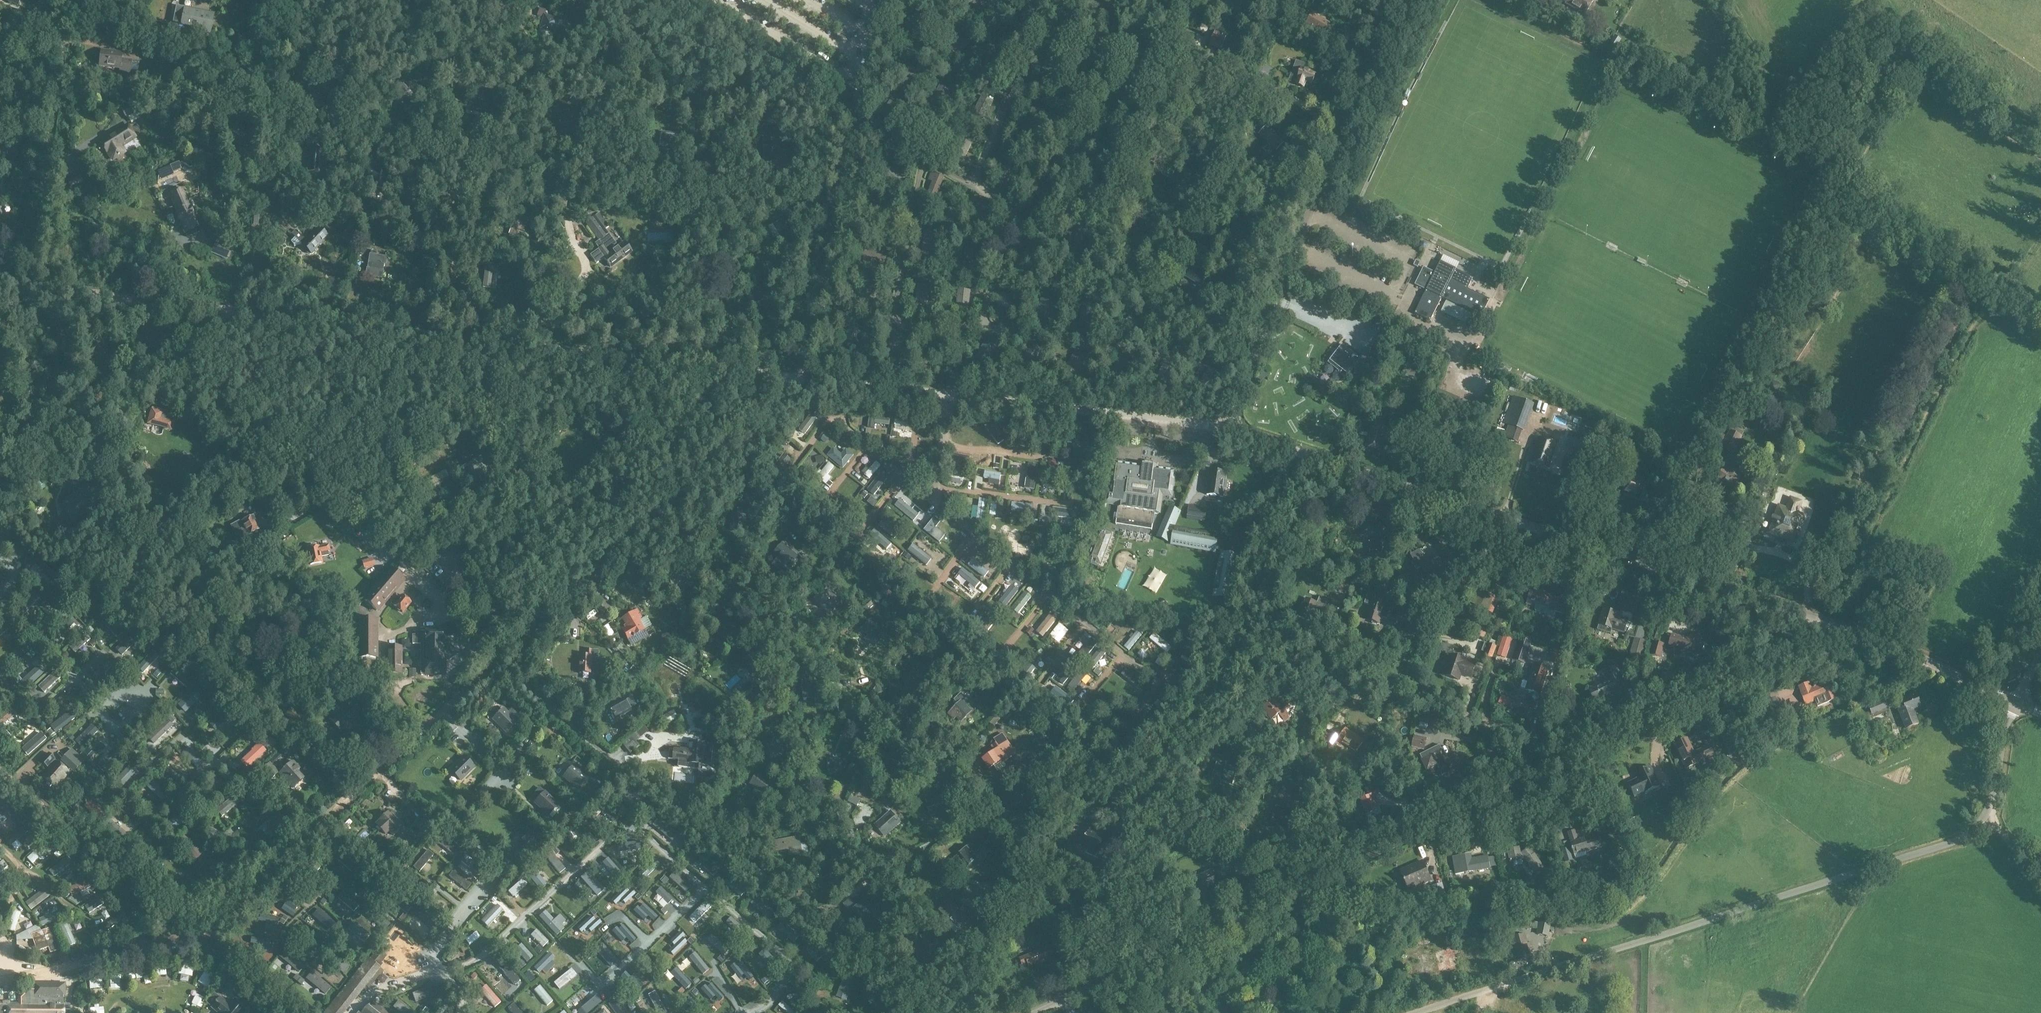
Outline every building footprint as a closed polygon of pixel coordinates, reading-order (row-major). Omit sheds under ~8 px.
[(1169,6),(1161,0),(1144,0),(1143,1),(1162,16),(1169,6)] [(1593,1),(1592,0),(1568,0),(1566,4),(1585,15),(1593,1)] [(197,28),(196,31),(210,34),(214,14),(186,8),(177,6),(173,23),(183,25),(197,28)] [(546,10),(539,8),(537,17),(543,19),(546,10)] [(1330,24),(1312,13),(1306,24),(1324,34),(1330,24)] [(557,20),(544,16),(540,29),(553,33),(557,20)] [(905,33),(914,35),(915,31),(927,34),(928,25),(908,20),(905,33)] [(1053,38),(1061,37),(1059,23),(1038,27),(1040,35),(1052,33),(1053,38)] [(1180,42),(1190,46),(1196,31),(1186,26),(1180,42)] [(1223,34),(1224,31),(1216,28),(1210,44),(1221,49),(1226,36),(1223,34)] [(960,55),(971,42),(962,33),(950,46),(960,55)] [(1616,49),(1621,40),(1615,36),(1609,45),(1616,49)] [(1001,56),(1013,56),(1013,39),(1001,39),(1001,56)] [(150,43),(123,40),(121,53),(148,57),(150,43)] [(1144,56),(1152,56),(1152,42),(1133,42),(1133,53),(1144,52),(1144,56)] [(1093,69),(1103,55),(1093,48),(1083,62),(1093,69)] [(100,50),(99,67),(120,68),(119,72),(131,73),(131,71),(137,71),(139,70),(140,63),(138,62),(132,61),(132,60),(121,58),(121,52),(100,50)] [(917,69),(900,60),(894,71),(912,79),(917,69)] [(1307,72),(1309,66),(1297,61),(1289,81),(1303,87),(1305,81),(1311,83),(1315,75),(1307,72)] [(1033,74),(1028,85),(1045,94),(1050,83),(1033,74)] [(400,81),(397,96),(412,99),(415,84),(400,81)] [(322,109),(327,102),(323,99),(325,97),(312,87),(309,91),(312,94),(307,101),(312,105),(313,103),(317,106),(322,109)] [(986,117),(993,101),(983,96),(975,111),(986,117)] [(1081,118),(1090,104),(1079,97),(1070,112),(1081,118)] [(112,113),(115,118),(120,115),(124,121),(138,112),(130,101),(112,113)] [(908,112),(890,103),(885,113),(892,116),(894,112),(906,118),(908,112)] [(557,117),(560,129),(574,125),(571,114),(557,117)] [(114,157),(116,160),(121,157),(120,154),(123,152),(118,144),(134,136),(128,125),(99,141),(105,151),(106,150),(111,159),(114,157)] [(1276,151),(1283,143),(1266,127),(1259,134),(1276,151)] [(679,135),(658,132),(656,147),(671,149),(671,146),(677,147),(679,135)] [(1108,132),(1098,149),(1107,154),(1118,137),(1108,132)] [(964,159),(972,144),(962,139),(953,153),(964,159)] [(770,160),(783,159),(782,144),(769,145),(770,160)] [(1055,162),(1066,167),(1075,149),(1064,144),(1055,162)] [(320,173),(321,147),(309,147),(308,172),(320,173)] [(1019,166),(1009,160),(1000,174),(1009,181),(1019,166)] [(178,163),(169,167),(172,173),(181,169),(178,163)] [(932,173),(929,180),(932,181),(927,194),(936,198),(944,178),(932,173)] [(81,175),(67,181),(71,190),(85,184),(81,175)] [(1093,196),(1102,182),(1091,175),(1083,190),(1093,196)] [(1169,195),(1175,184),(1159,176),(1153,187),(1169,195)] [(1054,194),(1044,188),(1035,203),(1045,209),(1054,194)] [(184,233),(197,228),(183,190),(169,195),(184,233)] [(442,194),(441,194),(442,214),(450,213),(449,194),(448,194),(442,194)] [(254,205),(264,211),(269,203),(266,201),(259,197),(254,205)] [(994,205),(983,198),(979,205),(981,206),(974,219),(983,224),(994,205)] [(518,202),(512,200),(509,209),(510,210),(508,215),(506,221),(513,223),(509,234),(516,236),(522,218),(513,215),(515,211),(518,202)] [(485,201),(478,201),(479,217),(492,217),(492,210),(486,210),(485,201)] [(869,214),(883,224),(889,214),(875,205),(869,214)] [(625,242),(614,250),(612,248),(616,244),(609,234),(608,234),(604,229),(609,226),(599,213),(586,222),(599,240),(595,243),(598,248),(590,255),(596,264),(604,258),(610,267),(631,251),(625,242)] [(783,219),(774,225),(782,240),(792,235),(783,219)] [(26,226),(15,225),(14,237),(24,238),(26,226)] [(306,247),(305,249),(305,250),(309,253),(310,254),(311,253),(320,243),(327,235),(319,228),(307,240),(296,230),(292,235),(306,247)] [(1145,252),(1152,241),(1137,232),(1130,242),(1145,252)] [(217,240),(212,251),(228,259),(234,247),(217,240)] [(871,262),(872,257),(885,261),(887,254),(867,247),(863,259),(871,262)] [(964,258),(980,262),(983,251),(966,247),(964,258)] [(370,254),(367,269),(367,268),(365,277),(382,280),(384,272),(382,271),(383,265),(385,266),(387,257),(370,254)] [(1414,314),(1430,322),(1441,298),(1481,317),(1489,300),(1467,289),(1473,278),(1440,262),(1434,273),(1423,267),(1415,285),(1426,291),(1414,314)] [(1193,266),(1186,277),(1201,286),(1208,276),(1193,266)] [(497,268),(488,268),(486,290),(497,291),(498,275),(497,275),(497,268)] [(930,286),(919,285),(917,302),(928,303),(930,286)] [(872,300),(873,289),(855,287),(855,299),(872,300)] [(969,308),(971,291),(958,289),(956,307),(969,308)] [(1012,295),(1000,294),(998,311),(1010,312),(1012,295)] [(1130,316),(1124,326),(1138,335),(1145,326),(1130,316)] [(853,348),(861,333),(851,327),(843,342),(853,348)] [(57,339),(66,339),(66,330),(57,329),(57,339)] [(898,353),(906,338),(896,332),(888,347),(898,353)] [(942,358),(951,343),(940,337),(932,352),(942,358)] [(987,363),(996,348),(985,342),(977,357),(987,363)] [(1361,360),(1342,346),(1329,361),(1349,376),(1361,360)] [(1032,368),(1041,353),(1030,347),(1022,362),(1032,368)] [(1077,373),(1086,358),(1076,353),(1067,368),(1077,373)] [(1122,378),(1131,363),(1120,358),(1112,373),(1122,378)] [(1473,360),(1471,365),(1479,368),(1481,363),(1473,360)] [(1175,369),(1165,363),(1157,378),(1167,384),(1175,369)] [(1781,386),(1771,380),(1766,390),(1776,396),(1781,386)] [(1444,391),(1439,389),(1438,389),(1433,400),(1456,409),(1458,404),(1460,398),(1444,391)] [(1523,429),(1531,405),(1512,398),(1504,423),(1509,424),(1522,429),(1523,429)] [(165,415),(161,414),(162,413),(153,410),(149,423),(170,429),(172,423),(163,421),(165,415)] [(810,414),(798,430),(804,435),(817,418),(810,414)] [(869,417),(868,428),(874,429),(874,424),(888,426),(889,420),(875,418),(875,417),(869,417)] [(908,420),(896,419),(895,430),(907,431),(908,420)] [(1517,442),(1522,429),(1509,424),(1504,437),(1517,442)] [(1742,437),(1729,431),(1721,448),(1734,454),(1742,437)] [(825,435),(821,441),(825,444),(829,439),(825,435)] [(1556,444),(1539,438),(1531,462),(1549,467),(1556,444)] [(833,449),(827,457),(843,470),(853,456),(846,451),(842,456),(833,449)] [(443,457),(447,463),(456,458),(452,452),(443,457)] [(1557,467),(1577,473),(1581,459),(1566,454),(1565,457),(1560,456),(1557,467)] [(791,461),(783,455),(770,471),(778,477),(791,461)] [(482,457),(458,469),(468,489),(492,477),(482,457)] [(869,480),(880,466),(871,459),(866,466),(865,470),(862,474),(869,480)] [(833,467),(829,464),(817,479),(825,486),(826,485),(829,481),(831,479),(826,476),(833,467)] [(1038,466),(1029,464),(1025,489),(1035,490),(1038,466)] [(1106,503),(1119,505),(1116,525),(1152,530),(1154,514),(1159,514),(1162,495),(1171,496),(1174,473),(1156,471),(1157,469),(1148,468),(1139,467),(1139,469),(1114,465),(1111,493),(1108,493),(1106,503)] [(1735,488),(1742,473),(1725,465),(1718,481),(1735,488)] [(812,473),(806,469),(803,474),(809,478),(812,473)] [(445,470),(420,484),(426,494),(451,481),(445,470)] [(1000,474),(985,471),(984,479),(989,480),(989,484),(998,486),(1000,474)] [(1226,474),(1210,472),(1207,496),(1223,498),(1224,489),(1227,489),(1228,482),(1225,481),(1226,474)] [(948,482),(960,485),(962,477),(950,474),(948,482)] [(880,475),(867,491),(874,496),(887,481),(880,475)] [(1624,485),(1625,485),(1623,491),(1639,496),(1643,483),(1626,478),(1624,485)] [(1192,491),(1198,492),(1200,481),(1195,480),(1192,491)] [(1785,505),(1788,496),(1781,493),(1777,502),(1785,505)] [(878,503),(871,498),(867,503),(873,509),(878,503)] [(987,501),(979,500),(978,508),(973,507),(971,518),(977,518),(977,521),(984,522),(987,501)] [(1003,504),(991,502),(990,516),(1001,518),(1003,504)] [(1789,502),(1787,510),(1779,507),(1769,534),(1795,543),(1804,516),(1797,513),(1800,506),(1789,502)] [(1032,506),(1012,504),(1011,511),(1031,514),(1032,506)] [(1189,505),(1187,519),(1205,522),(1207,508),(1189,505)] [(1073,511),(1053,509),(1052,518),(1072,520),(1073,511)] [(1170,509),(1158,538),(1168,543),(1172,533),(1174,527),(1180,513),(1170,509)] [(240,520),(230,526),(239,542),(245,539),(249,537),(249,536),(261,529),(256,520),(254,515),(241,522),(240,520)] [(1672,521),(1680,523),(1681,517),(1673,515),(1672,521)] [(1731,529),(1742,535),(1748,521),(1737,516),(1731,529)] [(1362,529),(1360,536),(1375,540),(1374,544),(1372,544),(1368,559),(1379,562),(1384,548),(1382,547),(1384,543),(1385,544),(1390,528),(1365,520),(1365,522),(1362,521),(1360,528),(1362,529)] [(882,522),(878,527),(891,538),(896,532),(882,522)] [(1215,551),(1216,541),(1218,541),(1218,536),(1174,527),(1172,533),(1174,534),(1172,545),(1215,551)] [(1101,566),(1113,535),(1104,531),(1102,536),(1098,534),(1088,561),(1101,566)] [(926,538),(922,534),(918,539),(923,542),(926,538)] [(772,565),(781,573),(784,569),(789,574),(802,559),(783,543),(772,555),(777,559),(772,565)] [(328,545),(307,549),(310,565),(322,563),(320,557),(329,555),(329,552),(330,551),(328,545)] [(932,560),(913,545),(908,552),(927,566),(932,560)] [(1421,567),(1427,577),(1430,581),(1441,575),(1439,571),(1440,570),(1432,558),(1426,561),(1419,550),(1410,555),(1414,561),(1412,562),(1416,570),(1421,567)] [(1221,554),(1213,597),(1230,600),(1238,557),(1221,554)] [(373,580),(386,565),(377,557),(364,572),(373,580)] [(990,571),(973,559),(968,566),(985,578),(990,571)] [(55,586),(60,580),(43,565),(38,571),(55,586)] [(390,569),(363,600),(378,612),(405,581),(390,569)] [(64,602),(78,588),(72,582),(58,596),(64,602)] [(1031,586),(1026,591),(1033,597),(1037,592),(1031,586)] [(832,611),(841,602),(831,592),(829,595),(823,589),(814,599),(819,604),(822,601),(832,611)] [(1549,608),(1548,610),(1564,615),(1568,602),(1550,596),(1550,595),(1532,589),(1527,604),(1538,608),(1539,605),(1549,608)] [(1385,608),(1386,604),(1375,600),(1376,595),(1368,592),(1365,604),(1371,605),(1366,619),(1373,621),(1372,623),(1377,625),(1378,623),(1380,623),(1382,617),(1387,619),(1390,610),(1385,608)] [(361,600),(354,593),(348,599),(356,606),(361,600)] [(411,603),(399,593),(391,603),(403,613),(411,603)] [(1018,615),(1032,598),(1025,593),(1012,610),(1018,615)] [(35,594),(21,608),(27,614),(41,599),(35,594)] [(1311,619),(1312,620),(1314,617),(1317,618),(1321,609),(1325,611),(1328,602),(1320,599),(1318,604),(1317,604),(1307,600),(1301,615),(1311,619)] [(1494,621),(1500,604),(1486,599),(1480,616),(1494,621)] [(41,605),(46,610),(50,606),(45,601),(41,605)] [(1341,605),(1334,603),(1329,616),(1336,619),(1341,605)] [(1612,629),(1624,633),(1628,621),(1620,619),(1621,614),(1604,609),(1597,630),(1611,634),(1612,629)] [(623,618),(628,627),(622,630),(631,646),(648,636),(644,629),(644,630),(638,621),(641,619),(636,610),(623,618)] [(590,617),(593,622),(601,616),(598,611),(590,617)] [(992,613),(981,629),(987,634),(999,618),(992,613)] [(1051,614),(1036,633),(1043,638),(1058,619),(1051,614)] [(70,617),(56,631),(62,637),(76,622),(70,617)] [(102,621),(118,639),(122,635),(106,618),(102,621)] [(1945,625),(1956,627),(1957,621),(1946,619),(1945,625)] [(619,624),(616,620),(601,629),(608,640),(618,634),(614,627),(619,624)] [(358,621),(360,659),(376,659),(374,621),(358,621)] [(868,636),(865,639),(874,647),(885,635),(870,621),(861,630),(868,636)] [(11,629),(6,623),(0,628),(0,638),(11,629)] [(1069,631),(1060,624),(1050,637),(1059,644),(1069,631)] [(93,634),(87,628),(73,643),(79,648),(93,634)] [(1034,631),(1030,628),(1026,633),(1030,636),(1034,631)] [(426,676),(445,675),(445,674),(446,673),(446,670),(445,668),(445,661),(449,661),(454,657),(454,649),(450,644),(445,644),(445,630),(426,630),(426,629),(420,629),(420,635),(412,635),(412,644),(421,644),(421,673),(426,673),(426,676)] [(1473,640),(1481,645),(1488,637),(1480,631),(1473,640)] [(1142,636),(1137,632),(1125,648),(1129,652),(1142,636)] [(1602,643),(1605,635),(1598,633),(1596,641),(1602,643)] [(1690,633),(1688,640),(1671,635),(1669,645),(1674,647),(1675,657),(1690,653),(1697,657),(1698,653),(1702,654),(1705,644),(1699,643),(1701,636),(1690,633)] [(138,641),(132,634),(117,649),(123,656),(138,641)] [(1155,634),(1151,639),(1167,653),(1171,648),(1155,634)] [(1387,647),(1393,642),(1387,636),(1381,642),(1387,647)] [(1634,638),(1629,656),(1641,660),(1647,642),(1634,638)] [(1092,639),(1078,656),(1085,662),(1099,645),(1092,639)] [(1532,643),(1519,639),(1511,664),(1523,668),(1524,664),(1525,664),(1532,643)] [(1653,642),(1649,655),(1661,658),(1665,645),(1653,642)] [(1489,666),(1496,648),(1489,645),(1486,653),(1487,653),(1483,663),(1489,666)] [(403,675),(402,647),(386,647),(387,675),(403,675)] [(1106,654),(1100,649),(1088,664),(1093,669),(1106,654)] [(598,650),(587,650),(587,656),(579,656),(579,673),(591,673),(591,658),(598,658),(598,650)] [(1142,650),(1138,655),(1143,661),(1148,657),(1142,650)] [(1186,652),(1181,660),(1193,667),(1198,660),(1186,652)] [(156,658),(151,654),(137,668),(142,673),(156,658)] [(1447,667),(1444,676),(1459,681),(1461,673),(1464,674),(1464,676),(1471,678),(1475,665),(1465,662),(1466,661),(1450,656),(1449,660),(1447,659),(1445,660),(1444,664),(1445,666),(1447,667)] [(406,662),(410,670),(416,667),(413,659),(406,662)] [(751,661),(734,663),(735,671),(752,669),(751,661)] [(1537,701),(1539,700),(1548,673),(1543,671),(1544,667),(1535,664),(1529,682),(1524,681),(1522,682),(1521,687),(1522,689),(1526,690),(1534,693),(1532,697),(1533,699),(1534,700),(1536,701),(1537,701)] [(1075,669),(1070,665),(1057,682),(1063,686),(1075,669)] [(171,672),(188,686),(193,680),(176,666),(171,672)] [(38,667),(22,682),(28,689),(44,674),(38,667)] [(1627,688),(1616,667),(1603,673),(1606,680),(1588,689),(1595,703),(1613,695),(1613,693),(1619,690),(1620,692),(1627,688)] [(1143,682),(1127,669),(1120,677),(1136,691),(1143,682)] [(116,676),(111,670),(95,685),(101,691),(116,676)] [(1102,674),(1097,670),(1094,673),(1099,678),(1102,674)] [(330,672),(331,680),(345,679),(344,671),(330,672)] [(55,672),(39,687),(45,693),(60,678),(55,672)] [(925,680),(914,672),(905,683),(915,692),(925,680)] [(1667,674),(1665,683),(1676,686),(1678,677),(1667,674)] [(744,694),(747,698),(752,693),(756,697),(763,691),(757,685),(756,686),(750,680),(737,692),(742,696),(744,694)] [(1080,684),(1075,680),(1067,690),(1072,694),(1080,684)] [(1828,702),(1834,699),(1831,692),(1832,692),(1828,680),(1819,684),(1819,685),(1811,688),(1809,683),(1799,686),(1801,693),(1805,705),(1815,701),(1814,699),(1825,695),(1828,702)] [(824,683),(802,682),(802,690),(803,690),(803,699),(822,700),(822,690),(823,690),(824,683)] [(1073,701),(1056,687),(1050,694),(1068,708),(1073,701)] [(186,711),(201,696),(194,689),(179,705),(186,711)] [(296,699),(301,705),(312,696),(307,690),(296,699)] [(958,705),(949,714),(955,721),(958,718),(962,722),(973,712),(968,707),(971,703),(962,694),(955,701),(958,705)] [(1905,707),(1898,710),(1905,729),(1919,724),(1913,710),(1920,707),(1915,695),(1902,701),(1905,707)] [(626,702),(611,710),(617,720),(632,712),(630,709),(636,705),(632,697),(626,701),(626,702)] [(1138,704),(1129,697),(1125,702),(1134,710),(1138,704)] [(355,706),(353,704),(353,705),(350,702),(347,698),(335,709),(338,713),(330,721),(341,731),(352,721),(351,720),(353,718),(354,719),(360,713),(354,706),(355,706)] [(1271,720),(1280,713),(1281,715),(1280,716),(1284,721),(1290,717),(1286,712),(1292,707),(1287,702),(1281,707),(1274,698),(1264,706),(1267,710),(1265,712),(1271,720)] [(1783,715),(1776,698),(1767,701),(1774,718),(1783,715)] [(1872,715),(1889,708),(1885,699),(1868,706),(1872,715)] [(233,714),(227,708),(212,724),(217,729),(233,714)] [(517,723),(504,710),(494,720),(507,733),(517,723)] [(9,711),(0,720),(0,729),(14,716),(9,711)] [(669,724),(678,719),(674,711),(664,717),(669,724)] [(50,728),(51,729),(55,734),(56,735),(76,719),(70,712),(50,728)] [(1019,715),(1013,721),(1018,726),(1024,721),(1019,715)] [(155,744),(172,728),(167,722),(149,739),(155,744)] [(92,726),(76,741),(82,748),(98,732),(92,726)] [(793,743),(788,729),(779,732),(781,737),(766,742),(769,752),(793,743)] [(1356,752),(1364,742),(1346,729),(1340,738),(1350,745),(1349,747),(1356,752)] [(1325,732),(1321,738),(1333,746),(1339,737),(1332,733),(1331,735),(1325,732)] [(40,733),(22,750),(28,756),(46,740),(40,733)] [(994,751),(982,759),(989,770),(1001,762),(1002,763),(1017,754),(1003,733),(994,740),(993,741),(991,742),(991,744),(991,746),(991,747),(994,751)] [(1411,748),(1424,751),(1427,738),(1414,734),(1411,748)] [(1675,745),(1686,769),(1698,763),(1700,766),(1703,768),(1709,765),(1710,761),(1717,758),(1711,745),(1694,753),(1687,739),(1675,745)] [(675,749),(674,760),(680,761),(679,768),(699,770),(699,765),(712,766),(714,745),(696,743),(695,751),(675,749)] [(260,745),(242,761),(249,768),(266,752),(260,745)] [(287,746),(280,752),(283,756),(284,756),(290,750),(287,746)] [(1442,776),(1447,773),(1448,776),(1463,768),(1457,756),(1448,760),(1442,750),(1440,746),(1420,755),(1422,760),(1427,770),(1437,765),(1442,776)] [(188,748),(183,754),(198,770),(204,764),(188,748)] [(71,749),(60,761),(74,773),(84,761),(71,749)] [(115,749),(98,767),(104,773),(121,755),(115,749)] [(49,754),(41,762),(49,769),(42,776),(56,788),(70,773),(56,761),(54,759),(49,754)] [(903,762),(903,754),(883,755),(884,763),(903,762)] [(821,755),(821,763),(827,763),(827,770),(848,770),(848,759),(830,759),(830,755),(821,755)] [(475,769),(464,757),(451,771),(462,782),(475,769)] [(302,778),(297,772),(299,769),(292,762),(279,775),(292,788),(302,778)] [(1010,769),(1020,783),(1030,777),(1020,762),(1010,769)] [(278,773),(272,767),(269,764),(261,772),(270,781),(278,773)] [(118,781),(123,786),(139,770),(133,765),(118,781)] [(588,779),(574,767),(564,778),(579,790),(588,779)] [(1646,794),(1661,786),(1651,767),(1636,774),(1639,779),(1629,784),(1636,797),(1645,793),(1646,794)] [(1036,771),(1027,781),(1028,782),(1024,786),(1031,792),(1034,789),(1033,788),(1043,777),(1036,771)] [(760,799),(764,794),(766,796),(774,785),(759,773),(750,784),(756,789),(752,793),(760,799)] [(168,795),(152,780),(146,786),(162,801),(168,795)] [(210,803),(225,787),(219,782),(204,798),(210,803)] [(261,803),(267,798),(252,782),(246,787),(261,803)] [(1369,796),(1360,800),(1362,804),(1363,804),(1368,814),(1377,810),(1375,806),(1378,805),(1375,796),(1380,794),(1378,789),(1377,789),(1375,786),(1367,789),(1369,796)] [(857,799),(859,794),(853,791),(844,811),(851,814),(855,805),(857,806),(860,800),(857,799)] [(944,797),(927,801),(932,818),(948,813),(947,811),(954,809),(949,792),(943,793),(944,797)] [(560,808),(545,793),(536,803),(551,818),(560,808)] [(634,809),(638,805),(624,793),(620,797),(634,809)] [(1008,807),(1009,809),(999,812),(1000,818),(1001,818),(1003,823),(1011,820),(1010,818),(1020,815),(1017,806),(1013,808),(1012,806),(1023,803),(1020,794),(1003,799),(1006,808),(1008,807)] [(99,820),(110,808),(95,795),(84,806),(99,820)] [(292,806),(295,803),(287,795),(284,797),(292,806)] [(222,818),(239,804),(233,797),(216,811),(222,818)] [(603,811),(606,815),(613,822),(618,818),(607,807),(603,811)] [(1300,811),(1278,808),(1276,823),(1298,827),(1300,811)] [(435,817),(439,813),(435,809),(431,813),(435,817)] [(190,817),(185,810),(168,824),(173,830),(190,817)] [(885,838),(902,823),(891,811),(874,825),(885,838)] [(380,822),(377,824),(386,835),(390,832),(393,836),(402,828),(392,815),(390,816),(388,813),(379,821),(380,822)] [(285,814),(267,829),(273,835),(290,820),(285,814)] [(425,815),(416,825),(424,833),(434,824),(434,823),(425,815)] [(653,825),(673,841),(679,834),(659,818),(653,825)] [(1635,818),(1629,822),(1635,833),(1639,831),(1642,829),(1635,818)] [(122,842),(127,836),(111,821),(106,827),(122,842)] [(23,827),(6,840),(11,846),(27,832),(23,827)] [(1083,844),(1088,847),(1086,852),(1100,858),(1106,860),(1111,849),(1105,846),(1107,843),(1094,837),(1096,833),(1089,830),(1087,836),(1084,834),(1082,840),(1085,841),(1083,844)] [(542,842),(532,831),(518,843),(528,854),(542,842)] [(1567,833),(1571,843),(1575,854),(1585,851),(1586,853),(1602,848),(1599,838),(1586,842),(1584,839),(1579,841),(1576,831),(1567,833)] [(154,847),(142,834),(133,843),(146,855),(154,847)] [(458,850),(441,836),(436,842),(453,856),(458,850)] [(33,863),(55,843),(50,838),(28,858),(33,863)] [(202,855),(184,838),(178,844),(196,861),(202,855)] [(777,851),(801,846),(799,838),(776,842),(777,851)] [(367,839),(362,843),(369,850),(373,846),(367,839)] [(975,840),(968,846),(950,861),(955,867),(963,861),(968,866),(978,858),(973,852),(980,846),(975,840)] [(637,841),(616,844),(618,853),(639,850),(637,841)] [(415,866),(429,849),(423,844),(409,861),(415,866)] [(1511,862),(1521,860),(1519,848),(1509,850),(1511,862)] [(1529,848),(1522,852),(1536,874),(1543,869),(1529,848)] [(307,849),(273,880),(309,904),(316,897),(318,895),(320,893),(322,892),(324,890),(325,889),(327,888),(329,887),(331,886),(333,885),(335,885),(336,885),(338,885),(340,885),(307,849)] [(552,852),(545,857),(559,875),(566,870),(552,852)] [(1572,861),(1569,852),(1562,854),(1564,863),(1572,861)] [(1471,854),(1452,858),(1456,875),(1490,868),(1488,857),(1472,860),(1471,854)] [(353,874),(359,868),(344,856),(339,862),(353,874)] [(483,870),(466,856),(461,862),(478,876),(483,870)] [(622,872),(608,858),(602,863),(616,878),(622,872)] [(643,880),(660,865),(654,858),(637,874),(643,880)] [(39,871),(47,862),(44,859),(35,867),(39,871)] [(50,872),(55,877),(70,865),(65,859),(50,872)] [(706,859),(701,864),(714,877),(719,871),(706,859)] [(816,872),(820,880),(840,868),(836,861),(816,872)] [(1426,869),(1423,862),(1401,872),(1409,890),(1431,880),(1427,872),(1428,870),(1426,869)] [(221,865),(205,880),(211,886),(226,871),(221,865)] [(674,865),(658,881),(682,904),(694,893),(695,893),(695,892),(696,891),(696,890),(696,889),(696,888),(696,887),(696,886),(696,885),(695,884),(695,883),(694,883),(674,865)] [(534,870),(527,876),(541,892),(548,886),(534,870)] [(471,885),(454,871),(449,877),(466,891),(471,885)] [(602,890),(586,871),(579,877),(596,896),(602,890)] [(71,873),(64,878),(68,883),(75,878),(71,873)] [(378,892),(383,886),(369,873),(364,880),(378,892)] [(409,874),(404,880),(420,893),(425,887),(409,874)] [(184,877),(177,883),(192,899),(199,893),(184,877)] [(94,884),(91,878),(69,888),(73,895),(94,884)] [(745,892),(729,878),(725,883),(741,897),(745,892)] [(517,893),(527,885),(523,880),(509,892),(513,897),(514,896),(517,893)] [(570,882),(552,898),(574,923),(593,907),(570,882)] [(630,889),(628,891),(623,887),(610,900),(615,905),(618,902),(622,906),(634,894),(630,889)] [(673,899),(661,887),(654,893),(661,900),(657,903),(663,909),(673,899)] [(868,921),(877,913),(880,917),(887,912),(868,888),(852,901),(868,921)] [(50,896),(45,890),(26,904),(31,911),(50,896)] [(343,893),(338,899),(354,913),(359,907),(343,893)] [(434,894),(429,900),(446,913),(451,907),(434,894)] [(959,903),(977,911),(981,901),(963,894),(959,903)] [(105,905),(104,904),(107,902),(103,896),(86,907),(90,913),(100,906),(101,908),(105,905)] [(407,915),(412,908),(397,896),(392,902),(407,915)] [(774,912),(757,898),(753,903),(770,917),(774,912)] [(701,916),(712,906),(707,901),(686,920),(696,930),(706,921),(701,916)] [(960,928),(964,932),(972,923),(948,901),(940,910),(949,918),(944,923),(955,933),(960,928)] [(656,917),(642,904),(638,908),(636,906),(633,910),(643,920),(646,916),(652,921),(656,917)] [(285,906),(281,912),(293,919),(297,913),(285,906)] [(488,927),(503,911),(497,906),(482,922),(488,927)] [(1058,919),(1070,913),(1067,908),(1067,907),(1055,913),(1058,919)] [(317,910),(312,916),(332,932),(337,926),(317,910)] [(656,915),(667,922),(670,916),(660,910),(656,915)] [(7,929),(14,932),(21,913),(14,911),(7,929)] [(373,911),(368,917),(384,930),(389,924),(373,911)] [(553,920),(544,911),(538,916),(556,935),(562,930),(559,926),(564,921),(559,915),(553,920)] [(39,920),(42,927),(62,919),(59,912),(39,920)] [(122,913),(104,926),(108,931),(125,917),(122,913)] [(596,918),(595,920),(591,915),(577,927),(581,932),(585,928),(589,933),(601,923),(596,918)] [(284,926),(289,919),(284,916),(279,923),(284,926)] [(745,929),(731,917),(726,922),(740,935),(745,929)] [(279,922),(264,918),(262,923),(267,924),(265,931),(280,935),(283,926),(279,925),(279,922)] [(1540,923),(1539,929),(1538,934),(1549,936),(1551,923),(1541,921),(1540,923)] [(59,924),(68,947),(75,944),(66,922),(59,924)] [(784,923),(778,929),(794,943),(800,937),(784,923)] [(353,924),(348,930),(364,943),(369,937),(353,924)] [(643,929),(649,937),(657,932),(651,924),(643,929)] [(623,925),(618,930),(616,928),(612,932),(621,942),(625,938),(630,943),(635,939),(623,925)] [(33,941),(37,953),(48,949),(50,954),(61,950),(53,928),(41,932),(31,936),(33,941)] [(302,935),(317,947),(322,941),(307,929),(302,935)] [(536,930),(531,936),(544,949),(550,943),(536,930)] [(686,943),(682,938),(684,936),(680,931),(668,942),(673,947),(668,951),(672,956),(686,943)] [(1503,933),(1505,941),(1512,939),(1514,938),(1512,931),(1503,933)] [(729,949),(712,935),(707,941),(724,956),(729,949)] [(1514,938),(1512,939),(1518,960),(1531,957),(1530,951),(1534,950),(1532,944),(1528,945),(1525,935),(1514,938)] [(469,938),(464,941),(469,948),(474,945),(469,938)] [(271,942),(251,939),(251,945),(258,946),(257,952),(272,955),(273,949),(270,948),(271,942)] [(935,949),(930,940),(914,948),(918,957),(935,949)] [(515,949),(527,962),(533,957),(521,943),(515,949)] [(617,960),(602,944),(595,950),(610,967),(617,960)] [(539,956),(544,951),(539,947),(535,951),(539,956)] [(780,966),(765,949),(759,954),(774,971),(780,966)] [(323,960),(342,975),(350,965),(331,950),(323,960)] [(1021,960),(1022,964),(1028,962),(1029,966),(1038,963),(1039,965),(1054,959),(1050,950),(1044,953),(1043,951),(1021,960)] [(367,959),(378,968),(384,960),(374,952),(367,959)] [(708,970),(694,952),(688,957),(702,974),(708,970)] [(567,954),(562,957),(567,965),(572,961),(567,954)] [(540,975),(555,960),(550,955),(534,970),(540,975)] [(275,964),(291,976),(298,969),(282,956),(275,964)] [(346,1010),(344,1008),(348,1003),(350,1005),(359,994),(361,996),(369,986),(379,974),(377,972),(379,969),(378,968),(367,959),(324,1012),(344,1012),(346,1010)] [(156,964),(154,965),(155,976),(167,975),(166,963),(162,964),(161,960),(155,961),(156,964)] [(742,962),(737,966),(735,964),(730,967),(738,979),(743,975),(748,980),(753,976),(742,962)] [(194,966),(178,963),(177,974),(180,974),(179,981),(187,982),(188,976),(192,976),(194,966)] [(499,969),(514,985),(520,980),(505,963),(499,969)] [(143,967),(133,969),(135,980),(145,977),(143,967)] [(690,984),(675,968),(669,973),(685,989),(690,984)] [(207,969),(200,984),(208,988),(216,974),(207,969)] [(571,972),(555,985),(560,991),(577,978),(571,972)] [(630,977),(625,972),(620,976),(633,990),(638,986),(640,987),(644,984),(635,974),(630,977)] [(305,981),(325,997),(331,989),(312,973),(305,981)] [(120,974),(108,975),(110,990),(121,989),(120,974)] [(100,977),(88,979),(89,989),(101,988),(100,977)] [(843,979),(840,990),(850,993),(854,982),(843,979)] [(763,981),(758,985),(767,997),(777,989),(769,980),(765,984),(763,981)] [(791,986),(802,991),(804,987),(794,981),(791,986)] [(710,983),(706,987),(704,985),(700,989),(711,1000),(715,996),(719,1002),(724,998),(710,983)] [(70,1005),(64,1005),(64,1004),(63,1004),(63,997),(64,997),(64,985),(35,984),(35,991),(29,991),(21,998),(21,1004),(6,1003),(0,1003),(0,1012),(70,1012),(70,1005)] [(495,1009),(501,1003),(486,986),(480,991),(495,1009)] [(431,987),(409,995),(413,1005),(418,1003),(434,997),(431,987)] [(546,1007),(552,1002),(540,987),(534,992),(546,1007)] [(742,992),(746,999),(754,994),(750,987),(742,992)] [(606,999),(612,997),(608,990),(603,992),(606,999)] [(655,991),(647,995),(657,1012),(664,1012),(666,1012),(655,991)] [(195,995),(191,1006),(200,1010),(204,999),(195,995)] [(577,1012),(589,1012),(601,1003),(596,997),(577,1012)] [(212,1008),(217,1012),(245,1012),(246,1012),(233,1001),(228,1007),(225,1005),(226,1003),(220,998),(212,1008)] [(398,999),(392,1008),(395,1011),(398,1012),(414,1012),(398,999)] [(691,999),(688,1002),(691,1005),(689,1007),(694,1012),(695,1012),(700,1008),(691,999)] [(1262,1012),(1270,1012),(1264,999),(1258,1001),(1262,1012)] [(372,1000),(362,1012),(388,1012),(372,1000)] [(708,1012),(715,1012),(712,1000),(706,1001),(708,1012)] [(783,1002),(779,1007),(787,1012),(795,1012),(796,1012),(783,1002)] [(615,1003),(611,1006),(616,1012),(624,1012),(615,1003)] [(514,1004),(508,1010),(511,1012),(522,1012),(514,1004)]
